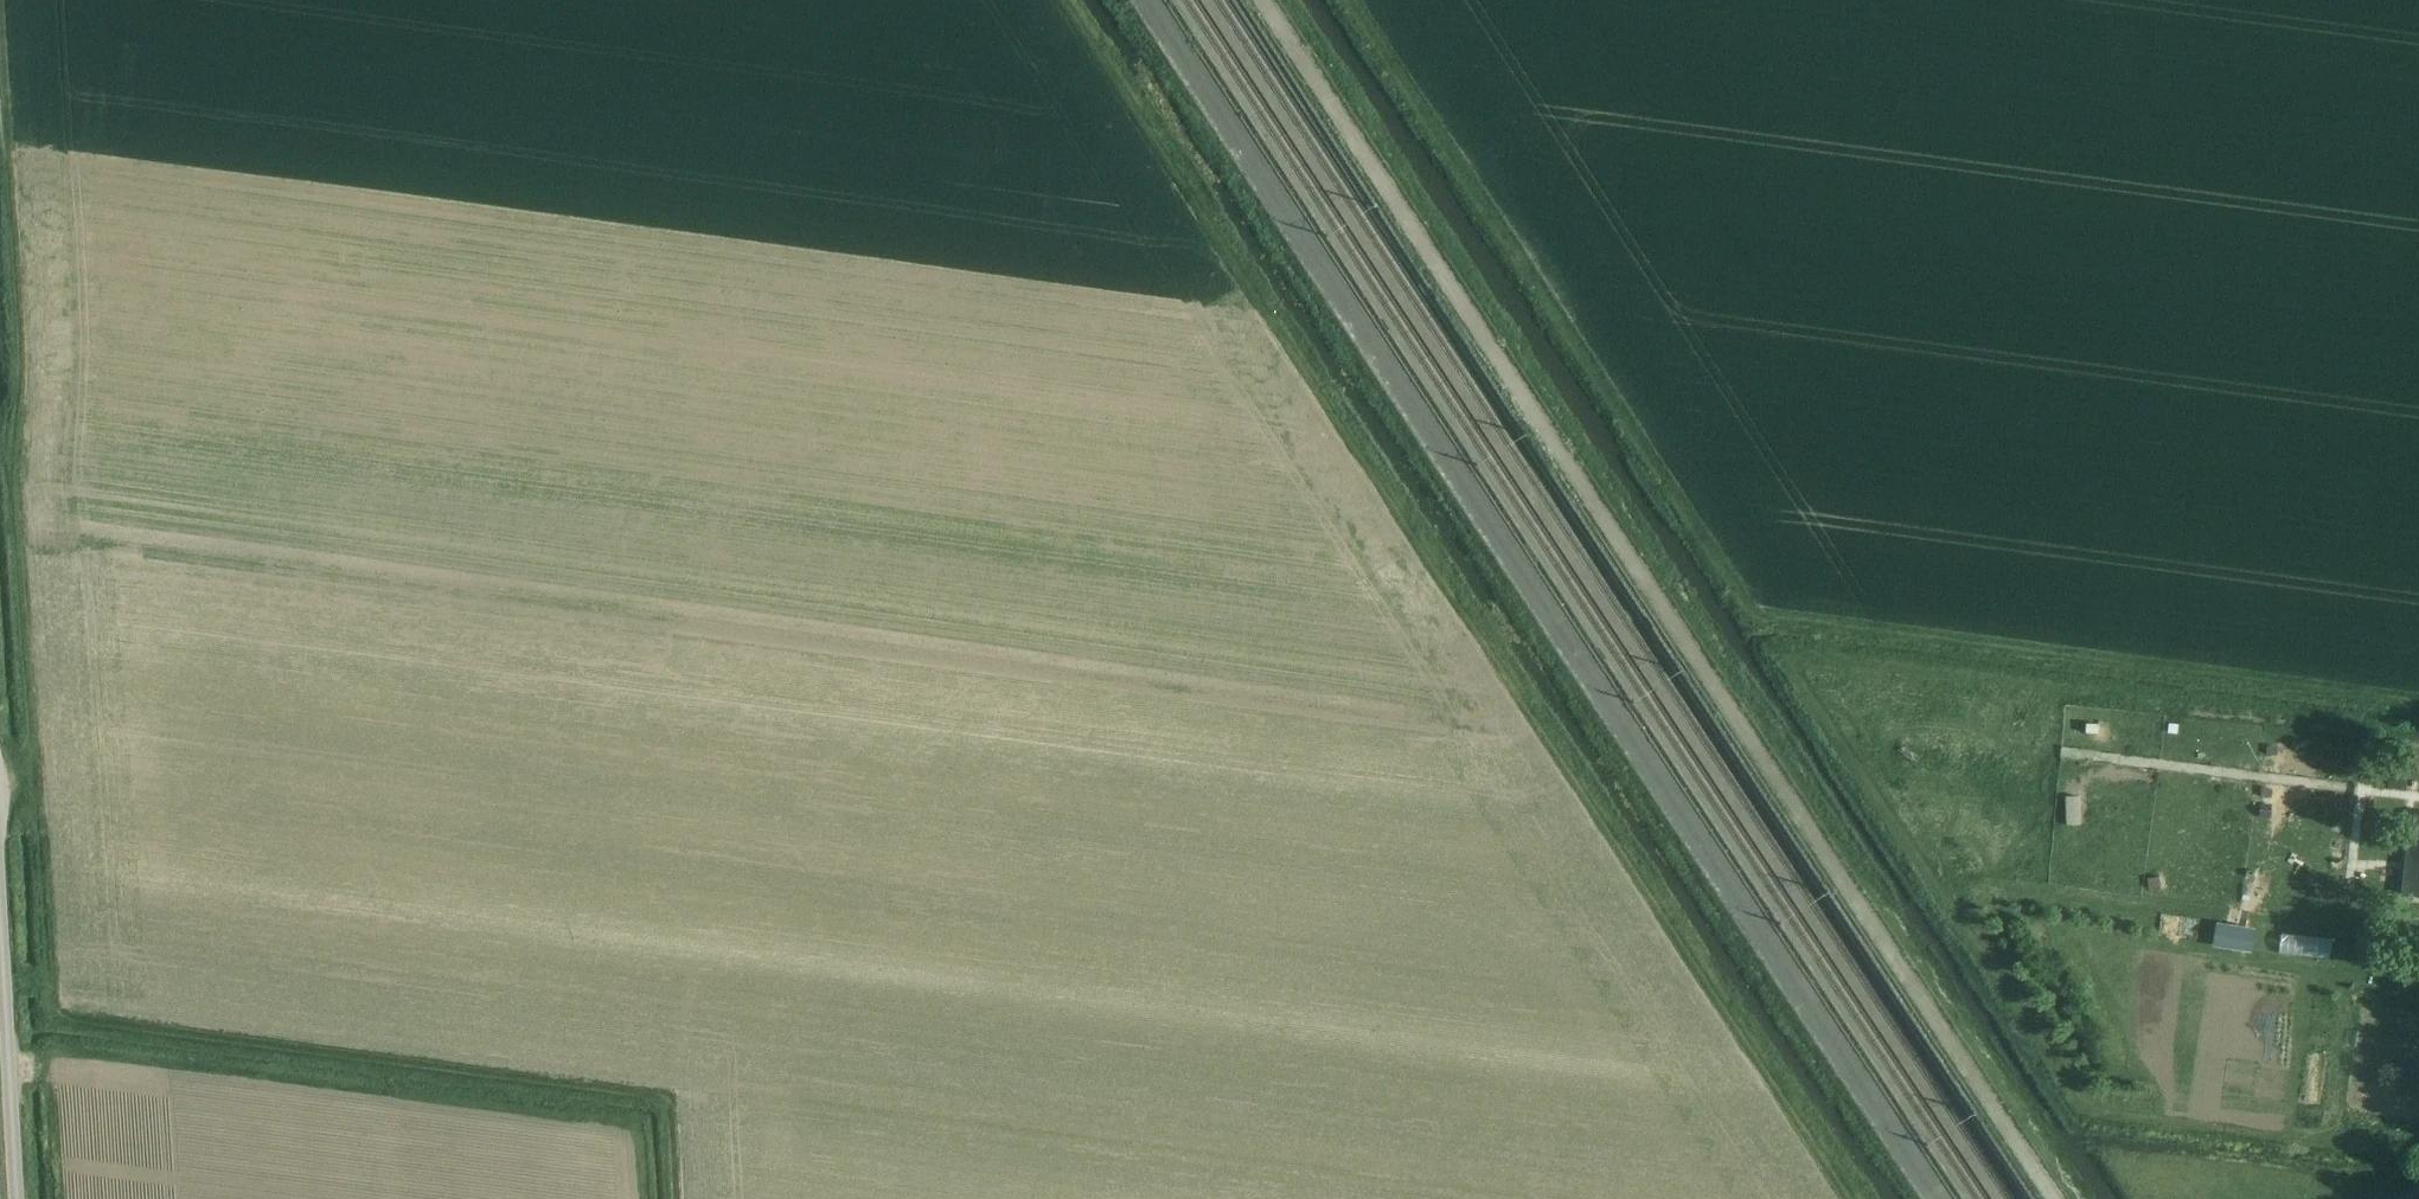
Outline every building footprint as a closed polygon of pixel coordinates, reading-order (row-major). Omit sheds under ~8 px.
[(2418,895),(2418,813),(2410,812),(2401,894),(2418,895)] [(2214,923),(2211,946),(2251,952),(2253,940),(2255,929),(2237,927),(2214,923)]
